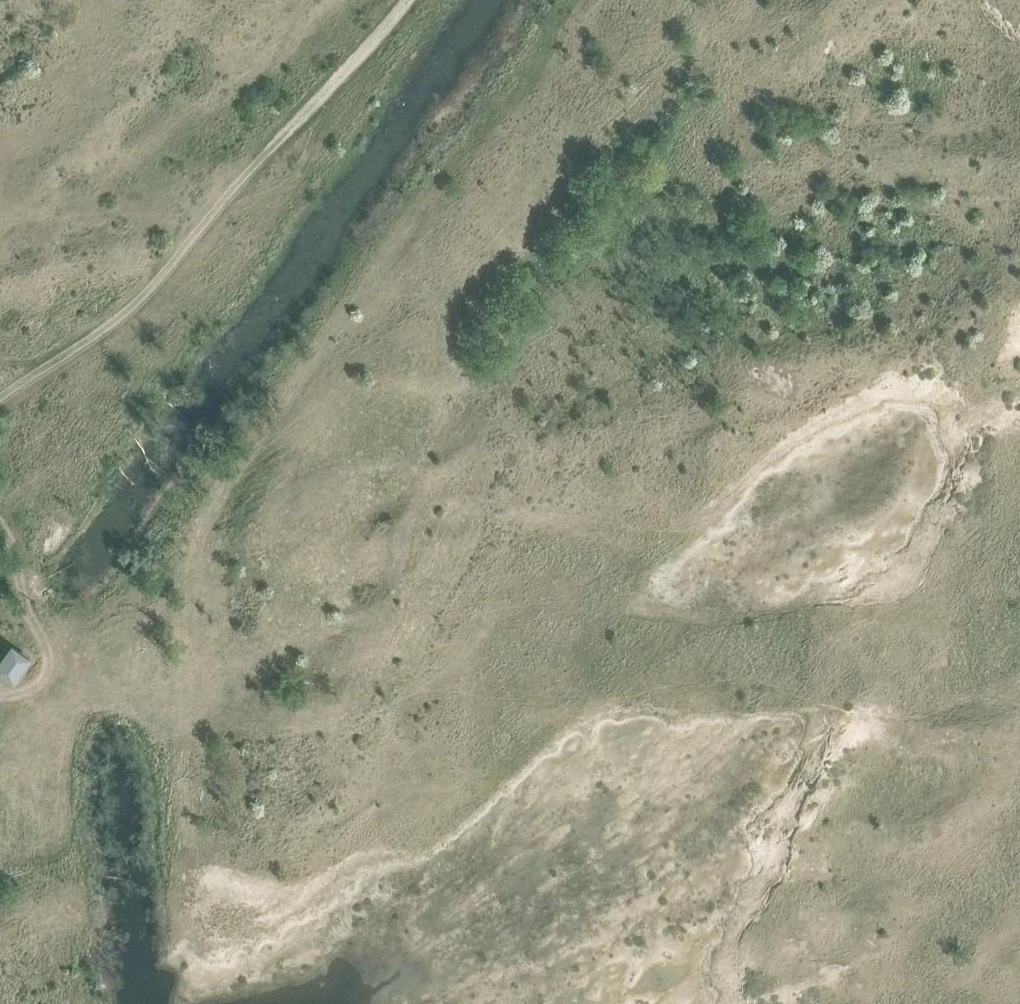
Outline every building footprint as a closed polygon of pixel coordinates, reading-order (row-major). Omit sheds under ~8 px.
[(9,675),(31,653),(12,634),(0,645),(0,666),(9,675)]
